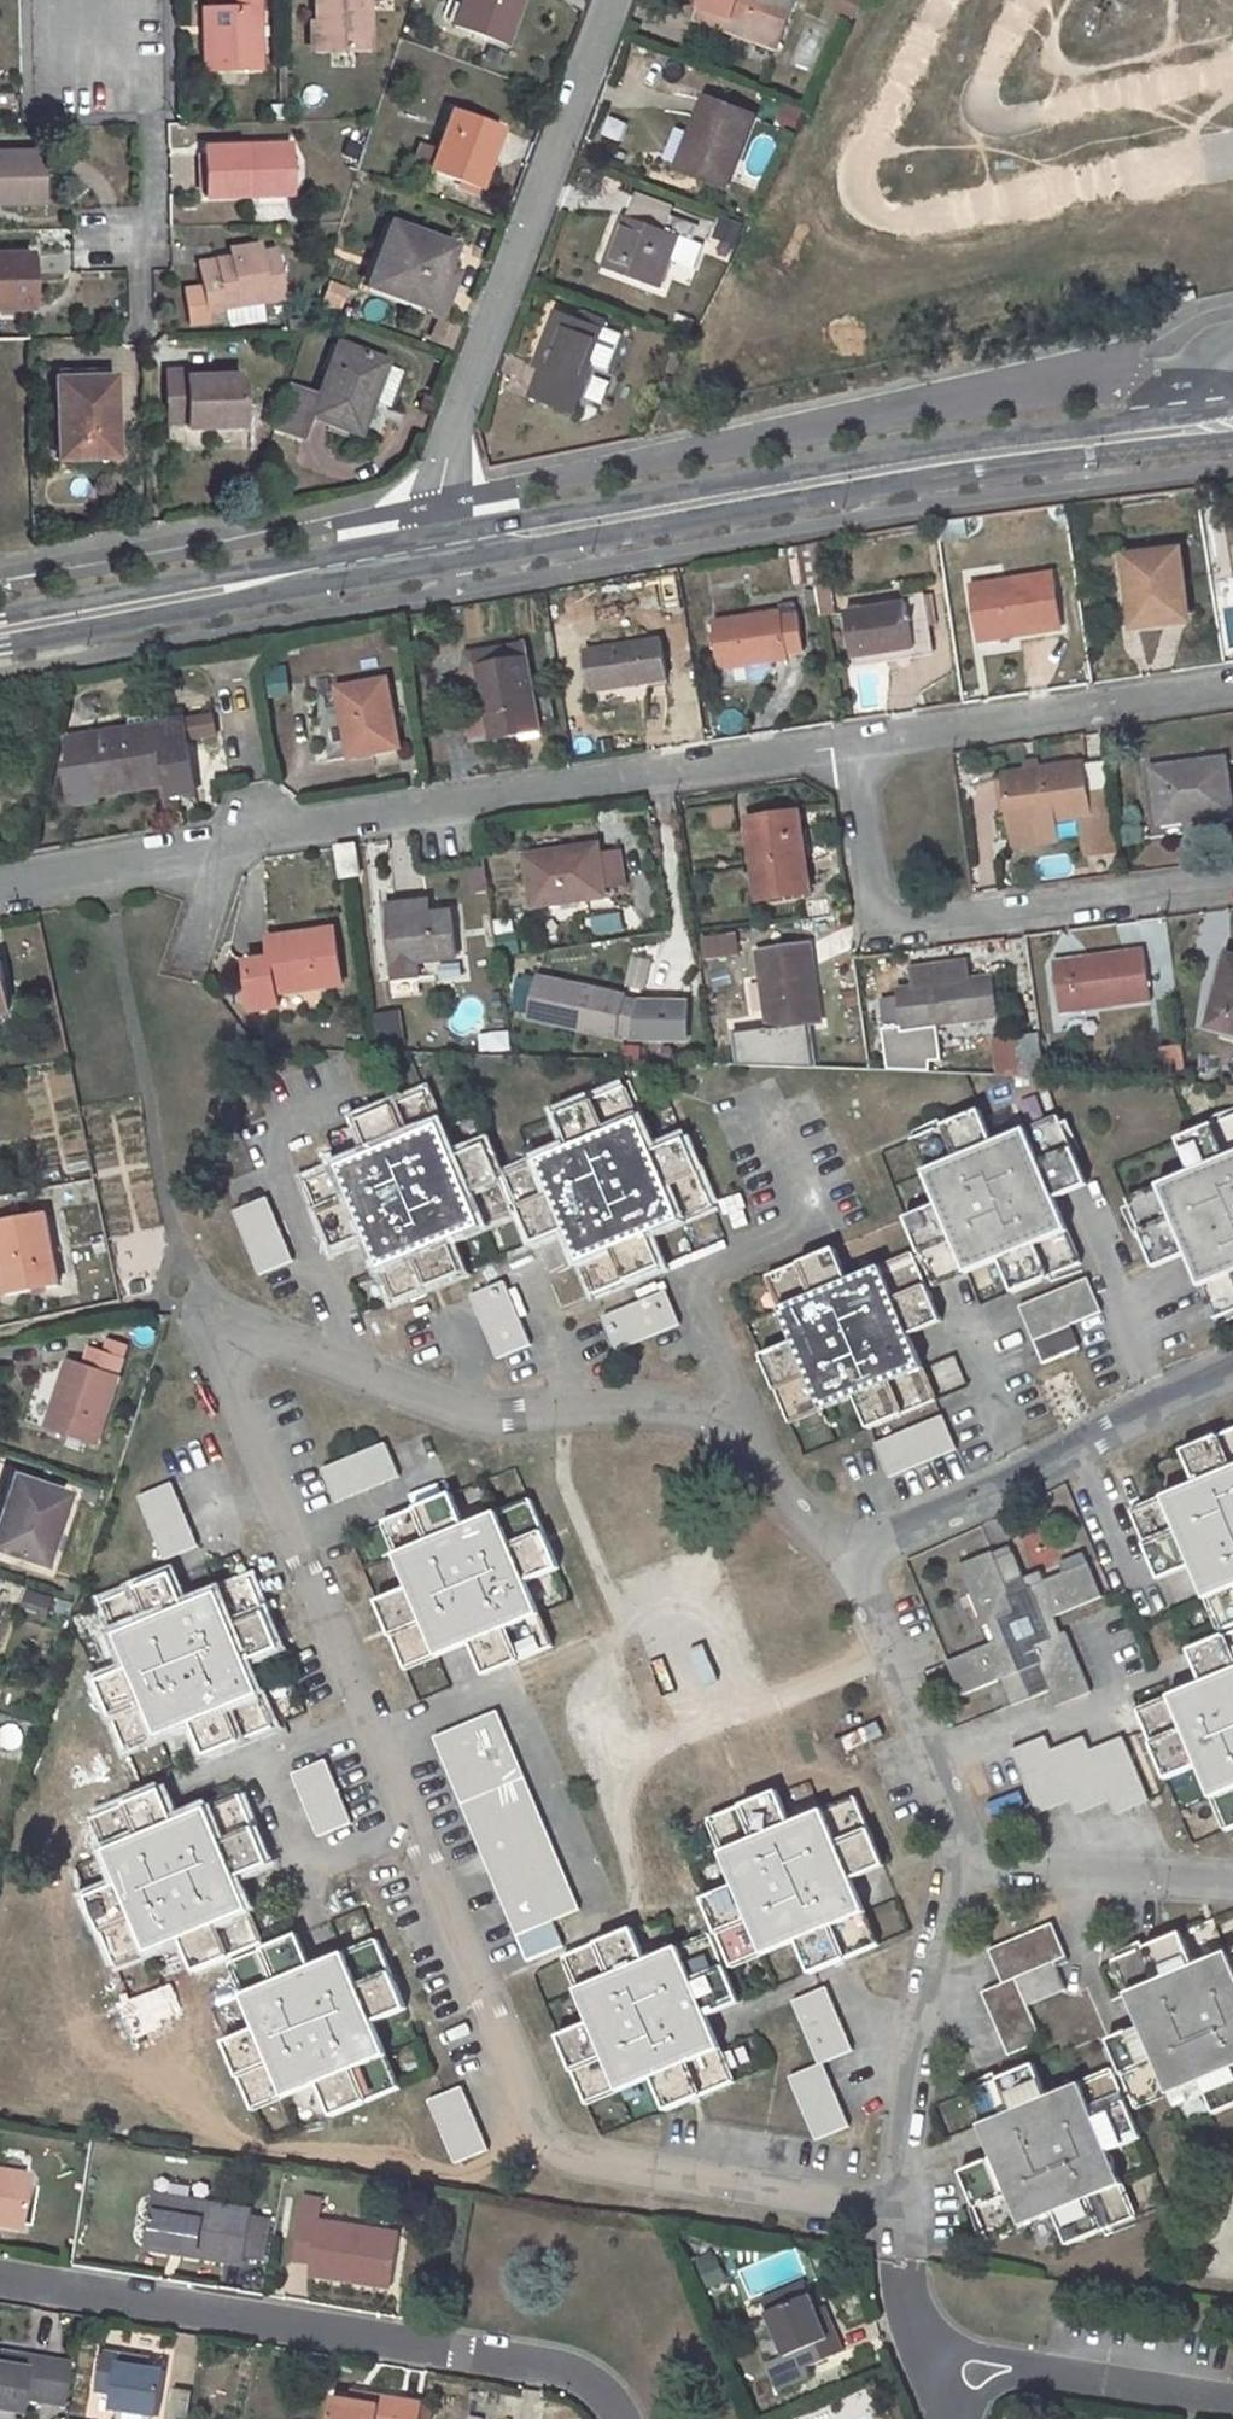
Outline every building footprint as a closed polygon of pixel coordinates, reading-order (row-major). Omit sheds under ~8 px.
[(236,5),(211,6),(211,31),(204,31),(204,68),(258,67),(257,0),(236,0),(236,5)] [(316,51),(369,50),(367,0),(315,0),(316,51)] [(453,23),(506,43),(522,0),(462,0),(453,23)] [(696,18),(776,48),(795,0),(703,0),(696,18)] [(840,12),(859,17),(864,0),(844,0),(840,12)] [(692,149),(683,171),(726,188),(754,116),(708,97),(688,147),(692,149)] [(453,110),(430,171),(479,189),(493,149),(488,147),(497,127),(453,110)] [(244,146),(204,148),(205,196),(292,194),(290,151),(244,152),(244,146)] [(0,152),(0,199),(1,203),(43,204),(41,152),(0,152)] [(642,205),(636,220),(661,229),(667,214),(642,205)] [(622,215),(603,267),(659,289),(679,236),(693,241),(699,225),(667,214),(661,229),(636,220),(622,215)] [(390,222),(365,284),(429,306),(453,246),(390,222)] [(257,242),(231,248),(233,258),(259,253),(257,242)] [(233,258),(199,264),(204,289),(185,292),(192,327),(213,323),(210,311),(283,297),(274,250),(259,253),(233,258)] [(0,254),(0,309),(32,309),(29,254),(0,254)] [(677,261),(670,276),(691,284),(697,268),(677,261)] [(340,312),(348,289),(330,282),(321,305),(340,312)] [(606,321),(579,311),(576,319),(603,329),(606,321)] [(558,312),(537,365),(552,371),(545,388),(578,400),(591,366),(606,372),(620,336),(603,329),(576,319),(558,312)] [(288,385),(274,428),(306,440),(313,416),(360,434),(373,401),(388,407),(400,370),(386,365),(387,361),(339,344),(319,397),(288,385)] [(212,369),(186,371),(186,378),(212,377),(212,369)] [(186,371),(166,373),(168,422),(186,422),(187,428),(241,427),(240,376),(212,377),(186,378),(186,371)] [(104,378),(55,378),(56,458),(111,457),(111,418),(105,418),(104,378)] [(1179,554),(1129,559),(1136,625),(1186,619),(1179,554)] [(1053,575),(973,587),(980,641),(1060,629),(1053,575)] [(909,604),(846,612),(854,658),(933,646),(926,595),(908,596),(909,604)] [(781,610),(714,622),(723,670),(789,660),(789,656),(805,652),(798,614),(782,616),(781,610)] [(660,640),(587,651),(593,692),(667,680),(660,640)] [(526,644),(477,652),(480,667),(528,660),(526,644)] [(528,660),(480,667),(481,674),(491,736),(492,742),(540,732),(528,660)] [(728,682),(771,679),(770,667),(727,670),(728,682)] [(461,677),(473,740),(491,736),(481,674),(461,677)] [(388,680),(338,689),(352,758),(399,749),(388,680)] [(99,796),(170,783),(173,795),(196,790),(184,719),(71,740),(73,752),(68,754),(77,807),(101,803),(99,796)] [(1225,759),(1153,768),(1161,824),(1232,813),(1225,759)] [(1084,764),(1005,774),(1013,828),(1089,818),(1095,856),(1118,853),(1109,791),(1088,794),(1084,770),(1084,764)] [(1106,768),(1084,770),(1088,794),(1109,791),(1106,768)] [(798,812),(748,818),(758,900),(809,894),(798,812)] [(559,856),(528,861),(536,908),(608,898),(600,843),(559,850),(559,856)] [(358,844),(338,848),(342,878),(362,874),(358,844)] [(630,910),(590,918),(594,937),(634,929),(630,910)] [(452,913),(390,919),(396,965),(457,958),(452,913)] [(497,921),(501,955),(519,953),(515,919),(497,921)] [(334,929),(268,939),(271,956),(247,960),(254,1010),(280,1007),(278,994),(342,983),(334,929)] [(705,959),(742,957),(740,933),(703,936),(705,959)] [(810,943),(758,951),(769,1030),(820,1022),(810,943)] [(1143,950),(1054,964),(1061,1012),(1150,999),(1143,950)] [(1211,1026),(1232,1031),(1232,957),(1229,955),(1211,1026)] [(634,958),(629,986),(647,990),(652,961),(634,958)] [(9,1011),(0,962),(0,1012),(9,1011)] [(428,983),(464,976),(461,962),(425,968),(428,983)] [(540,978),(532,1018),(614,1036),(615,1033),(635,1038),(643,1003),(623,999),(624,995),(540,978)] [(745,1014),(761,1013),(758,978),(743,979),(745,1014)] [(995,978),(898,991),(903,1031),(1000,1018),(995,978)] [(401,1012),(377,1015),(381,1048),(405,1045),(401,1012)] [(1041,1033),(1013,1037),(1020,1076),(1047,1077),(1041,1033)] [(648,1234),(715,1206),(687,1139),(653,1152),(627,1086),(559,1113),(573,1147),(507,1174),(525,1219),(558,1207),(567,1228),(594,1293),(661,1266),(648,1234)] [(369,1236),(396,1300),(463,1273),(449,1239),(516,1212),(488,1145),(455,1158),(428,1094),(358,1121),(372,1155),(308,1181),(326,1225),(359,1212),(369,1236)] [(907,1220),(936,1286),(999,1260),(1013,1292),(1081,1263),(1054,1199),(1045,1175),(1078,1161),(1060,1115),(993,1144),(979,1112),(913,1140),(938,1205),(907,1220)] [(1213,1125),(1180,1139),(1192,1172),(1128,1199),(1146,1243),(1179,1230),(1189,1253),(1217,1319),(1232,1312),(1232,1118),(1213,1125)] [(1078,1161),(1045,1175),(1054,1199),(1088,1184),(1078,1161)] [(295,1265),(266,1197),(234,1211),(261,1279),(295,1265)] [(558,1207),(525,1219),(533,1243),(567,1228),(558,1207)] [(359,1212),(326,1225),(337,1250),(369,1236),(359,1212)] [(0,1222),(0,1247),(10,1294),(61,1284),(46,1213),(0,1222)] [(1179,1230),(1146,1243),(1156,1268),(1189,1253),(1179,1230)] [(836,1249),(770,1276),(796,1342),(763,1356),(790,1424),(856,1397),(870,1429),(937,1400),(910,1336),(900,1312),(934,1297),(915,1254),(849,1281),(836,1249)] [(578,1264),(552,1276),(565,1305),(592,1293),(578,1264)] [(1082,1348),(1072,1323),(1102,1312),(1088,1278),(1022,1307),(1044,1364),(1082,1348)] [(506,1282),(471,1295),(497,1359),(531,1345),(506,1282)] [(667,1291),(603,1317),(618,1350),(681,1324),(667,1291)] [(934,1297),(900,1312),(910,1336),(944,1322),(934,1297)] [(70,1359),(47,1431),(69,1437),(67,1445),(83,1450),(85,1442),(98,1446),(127,1356),(125,1355),(128,1345),(109,1340),(106,1351),(90,1346),(84,1364),(70,1359)] [(943,1416),(877,1444),(890,1477),(958,1448),(943,1416)] [(1132,1511),(1151,1557),(1183,1543),(1220,1632),(1232,1626),(1232,1430),(1184,1451),(1197,1486),(1162,1500),(1132,1511)] [(387,1443),(322,1468),(336,1503),(401,1477),(387,1443)] [(0,1539),(0,1549),(44,1564),(66,1494),(14,1477),(1,1515),(7,1517),(0,1539)] [(174,1484),(138,1497),(165,1560),(199,1545),(174,1484)] [(452,1494),(384,1524),(411,1588),(378,1602),(408,1670),(472,1643),(495,1633),(509,1665),(553,1646),(526,1581),(558,1567),(531,1500),(466,1527),(452,1494)] [(1183,1543),(1151,1557),(1161,1580),(1192,1567),(1183,1543)] [(997,1642),(948,1662),(963,1697),(1020,1672),(999,1621),(1020,1612),(1012,1595),(993,1551),(959,1566),(985,1627),(990,1625),(997,1642)] [(1090,1563),(1032,1587),(1053,1639),(1034,1647),(1040,1663),(1059,1708),(1093,1693),(1067,1632),(1062,1635),(1055,1617),(1103,1597),(1090,1563)] [(150,1583),(164,1617),(187,1607),(173,1574),(150,1583)] [(104,1602),(132,1667),(99,1682),(128,1750),(192,1722),(206,1755),(275,1727),(248,1661),(280,1647),(252,1580),(187,1607),(164,1617),(150,1583),(104,1602)] [(1032,1587),(1012,1595),(1020,1612),(999,1621),(1020,1672),(1040,1663),(1034,1647),(1053,1639),(1032,1587)] [(28,1592),(24,1610),(51,1615),(55,1597),(28,1592)] [(495,1633),(472,1643),(485,1675),(509,1665),(495,1633)] [(1214,1641),(1227,1675),(1139,1711),(1166,1777),(1199,1764),(1228,1829),(1232,1827),(1232,1633),(1214,1641)] [(1214,1641),(1190,1651),(1205,1684),(1227,1675),(1214,1641)] [(554,1920),(581,1908),(498,1710),(435,1736),(518,1935),(554,1920)] [(1047,1736),(1012,1749),(1038,1815),(1072,1800),(1078,1814),(1111,1800),(1117,1815),(1150,1801),(1123,1738),(1090,1751),(1085,1736),(1052,1750),(1047,1736)] [(328,1759),(291,1773),(319,1838),(354,1823),(328,1759)] [(176,1823),(162,1789),(146,1795),(138,1798),(153,1833),(176,1823)] [(851,1879),(842,1857),(875,1842),(856,1798),(789,1824),(777,1793),(710,1821),(736,1885),(705,1899),(733,1968),(797,1940),(810,1973),(879,1943),(851,1879)] [(176,1823),(153,1833),(138,1798),(93,1816),(121,1884),(90,1897),(117,1964),(183,1938),(196,1971),(228,1957),(264,1941),(237,1877),(271,1862),(243,1796),(176,1823)] [(875,1842),(842,1857),(851,1879),(884,1865),(875,1842)] [(554,1920),(518,1935),(529,1962),(565,1946),(554,1920)] [(1053,1922),(989,1949),(1004,1982),(982,1992),(1010,2054),(1043,2039),(1028,2005),(1067,1989),(1055,1960),(1066,1955),(1053,1922)] [(633,1929),(564,1957),(590,2021),(559,2035),(588,2104),(654,2077),(668,2110),(735,2082),(708,2016),(698,1994),(731,1979),(712,1934),(646,1961),(633,1929)] [(1113,1961),(1150,2050),(1120,2063),(1137,2108),(1203,2080),(1216,2113),(1232,2106),(1232,1949),(1194,1966),(1181,1932),(1113,1961)] [(299,1935),(276,1944),(289,1977),(313,1967),(299,1935)] [(402,2087),(374,2020),(406,2007),(377,1940),(313,1967),(289,1977),(276,1944),(230,1962),(257,2029),(225,2041),(254,2110),(319,2082),(332,2114),(402,2087)] [(731,1979),(698,1994),(708,2016),(740,2002),(731,1979)] [(849,2126),(823,2064),(853,2050),(826,1986),(793,2001),(819,2064),(790,2076),(817,2141),(849,2126)] [(1140,2027),(1110,2039),(1120,2063),(1150,2050),(1140,2027)] [(1004,2182),(971,2194),(990,2240),(1055,2212),(1069,2246),(1136,2216),(1109,2151),(1141,2136),(1113,2069),(1049,2096),(1034,2063),(968,2091),(994,2157),(1004,2182)] [(429,2100),(456,2163),(489,2149),(462,2086),(429,2100)] [(994,2157),(961,2172),(971,2194),(1004,2182),(994,2157)] [(21,2225),(29,2174),(0,2170),(0,2222),(21,2225)] [(400,2233),(319,2221),(323,2197),(305,2194),(293,2261),(310,2264),(309,2272),(392,2286),(400,2233)] [(154,2195),(146,2246),(227,2259),(228,2251),(245,2254),(253,2210),(154,2195)] [(710,2288),(728,2279),(716,2254),(697,2262),(710,2288)] [(811,2294),(766,2313),(786,2358),(799,2353),(806,2368),(845,2351),(828,2312),(820,2316),(811,2294)] [(19,2412),(21,2398),(40,2401),(47,2358),(5,2351),(3,2360),(0,2359),(0,2409),(19,2412)] [(103,2351),(97,2392),(113,2395),(111,2409),(158,2416),(166,2368),(143,2364),(144,2356),(103,2351)] [(806,2368),(799,2353),(786,2358),(769,2365),(780,2390),(810,2377),(806,2368)] [(193,2393),(176,2390),(171,2417),(181,2418),(188,2418),(193,2393)] [(329,2418),(421,2418),(424,2403),(400,2399),(400,2397),(358,2391),(357,2398),(333,2394),(329,2418)]
